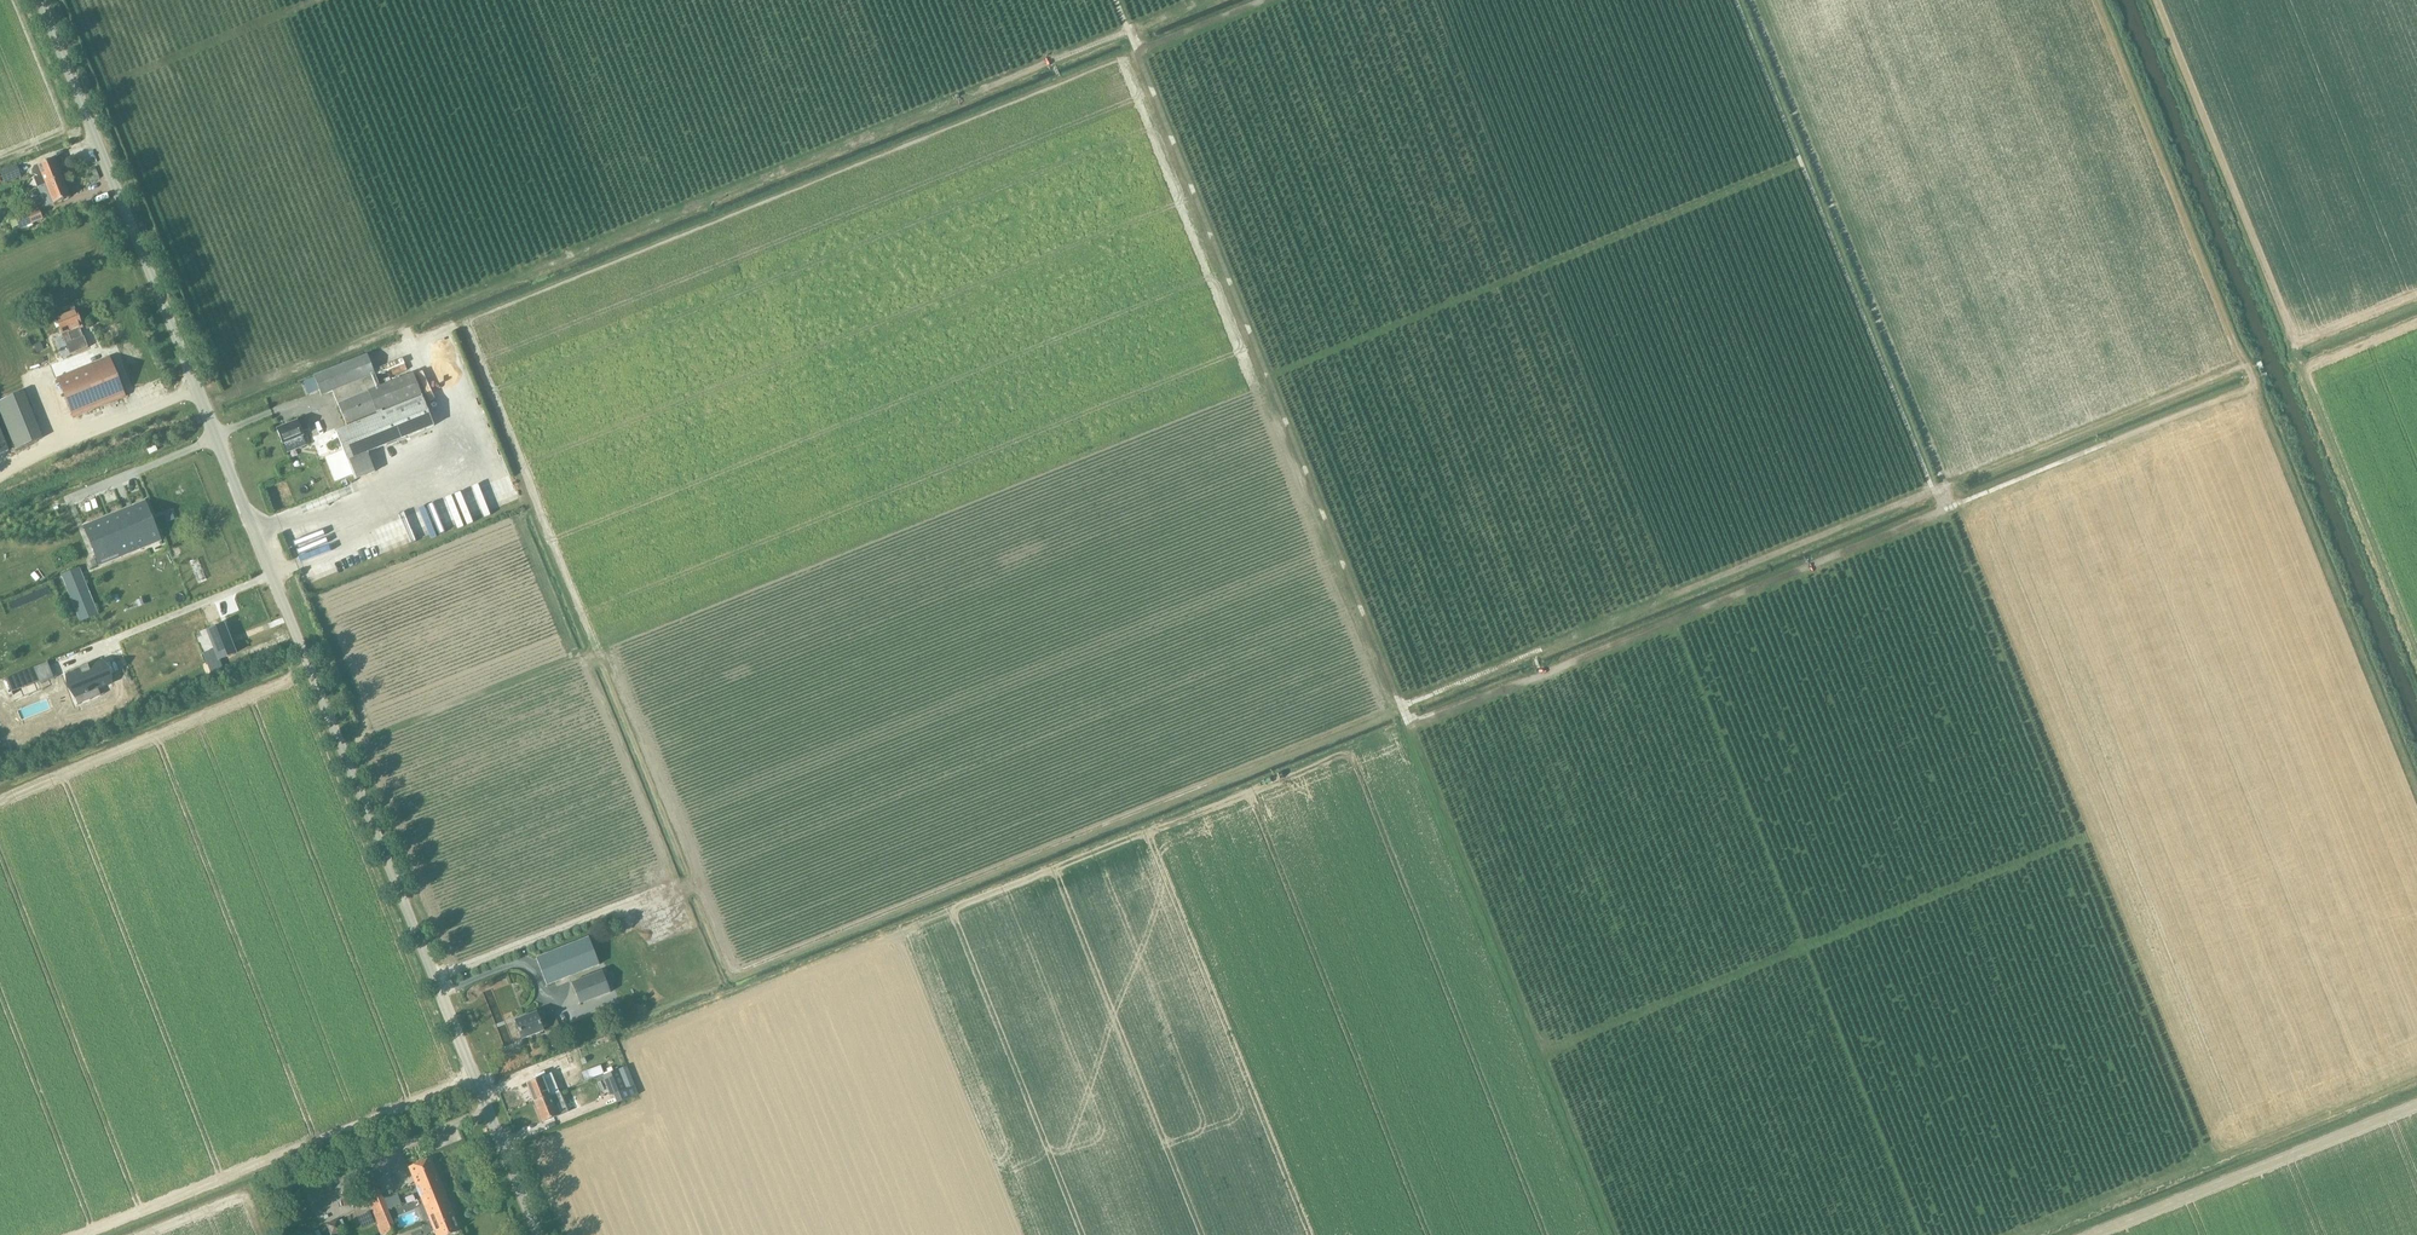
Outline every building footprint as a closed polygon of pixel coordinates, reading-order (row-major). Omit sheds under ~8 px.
[(46,184),(61,178),(54,159),(38,164),(38,165),(34,167),(32,171),(34,174),(38,176),(42,174),(46,184)] [(21,177),(16,165),(0,172),(0,175),(4,184),(21,177)] [(61,178),(46,184),(37,187),(45,207),(53,203),(53,204),(69,198),(61,178)] [(20,225),(42,217),(39,209),(17,218),(20,225)] [(74,304),(62,308),(64,314),(55,318),(62,335),(68,333),(74,349),(81,347),(75,330),(82,328),(76,310),(74,304)] [(435,343),(429,345),(441,378),(448,376),(435,343)] [(374,472),(367,453),(433,427),(413,374),(379,388),(366,356),(313,377),(321,396),(332,392),(346,428),(335,432),(354,480),(374,472)] [(73,418),(124,397),(108,358),(57,379),(73,418)] [(42,438),(23,392),(0,401),(0,414),(14,449),(42,438)] [(297,422),(276,430),(282,445),(302,437),(301,433),(308,430),(304,421),(297,423),(297,422)] [(485,445),(495,474),(500,472),(491,443),(485,445)] [(149,454),(156,451),(154,445),(146,449),(149,454)] [(351,493),(339,495),(343,516),(355,514),(351,493)] [(144,502),(83,527),(98,566),(160,541),(144,502)] [(316,556),(300,561),(303,569),(318,564),(316,556)] [(79,568),(61,575),(80,621),(97,614),(79,568)] [(7,626),(17,622),(11,619),(8,613),(12,612),(13,608),(1,602),(0,599),(0,606),(7,626)] [(222,623),(207,628),(219,657),(234,651),(222,623)] [(88,667),(76,672),(83,690),(93,686),(94,687),(93,687),(94,690),(96,689),(96,688),(117,680),(108,659),(96,663),(96,661),(87,665),(88,667)] [(588,937),(535,958),(546,985),(598,964),(588,937)] [(601,971),(570,983),(579,1004),(609,992),(601,971)] [(535,1012),(514,1021),(521,1039),(542,1031),(541,1027),(548,1024),(544,1015),(536,1017),(535,1012)] [(566,1060),(552,1066),(556,1073),(569,1067),(566,1060)] [(548,1066),(541,1068),(547,1085),(553,1083),(548,1066)] [(618,1071),(603,1077),(611,1097),(626,1090),(618,1071)] [(556,1081),(559,1090),(576,1084),(573,1075),(556,1081)] [(533,1101),(549,1095),(541,1076),(526,1082),(533,1101)] [(552,1104),(561,1100),(558,1092),(549,1096),(549,1095),(533,1101),(541,1121),(556,1115),(552,1104)] [(460,1230),(431,1157),(408,1166),(436,1234),(447,1234),(460,1230)] [(396,1231),(378,1190),(365,1195),(382,1234),(386,1234),(396,1231)] [(325,1223),(329,1233),(343,1228),(340,1218),(325,1223)]
